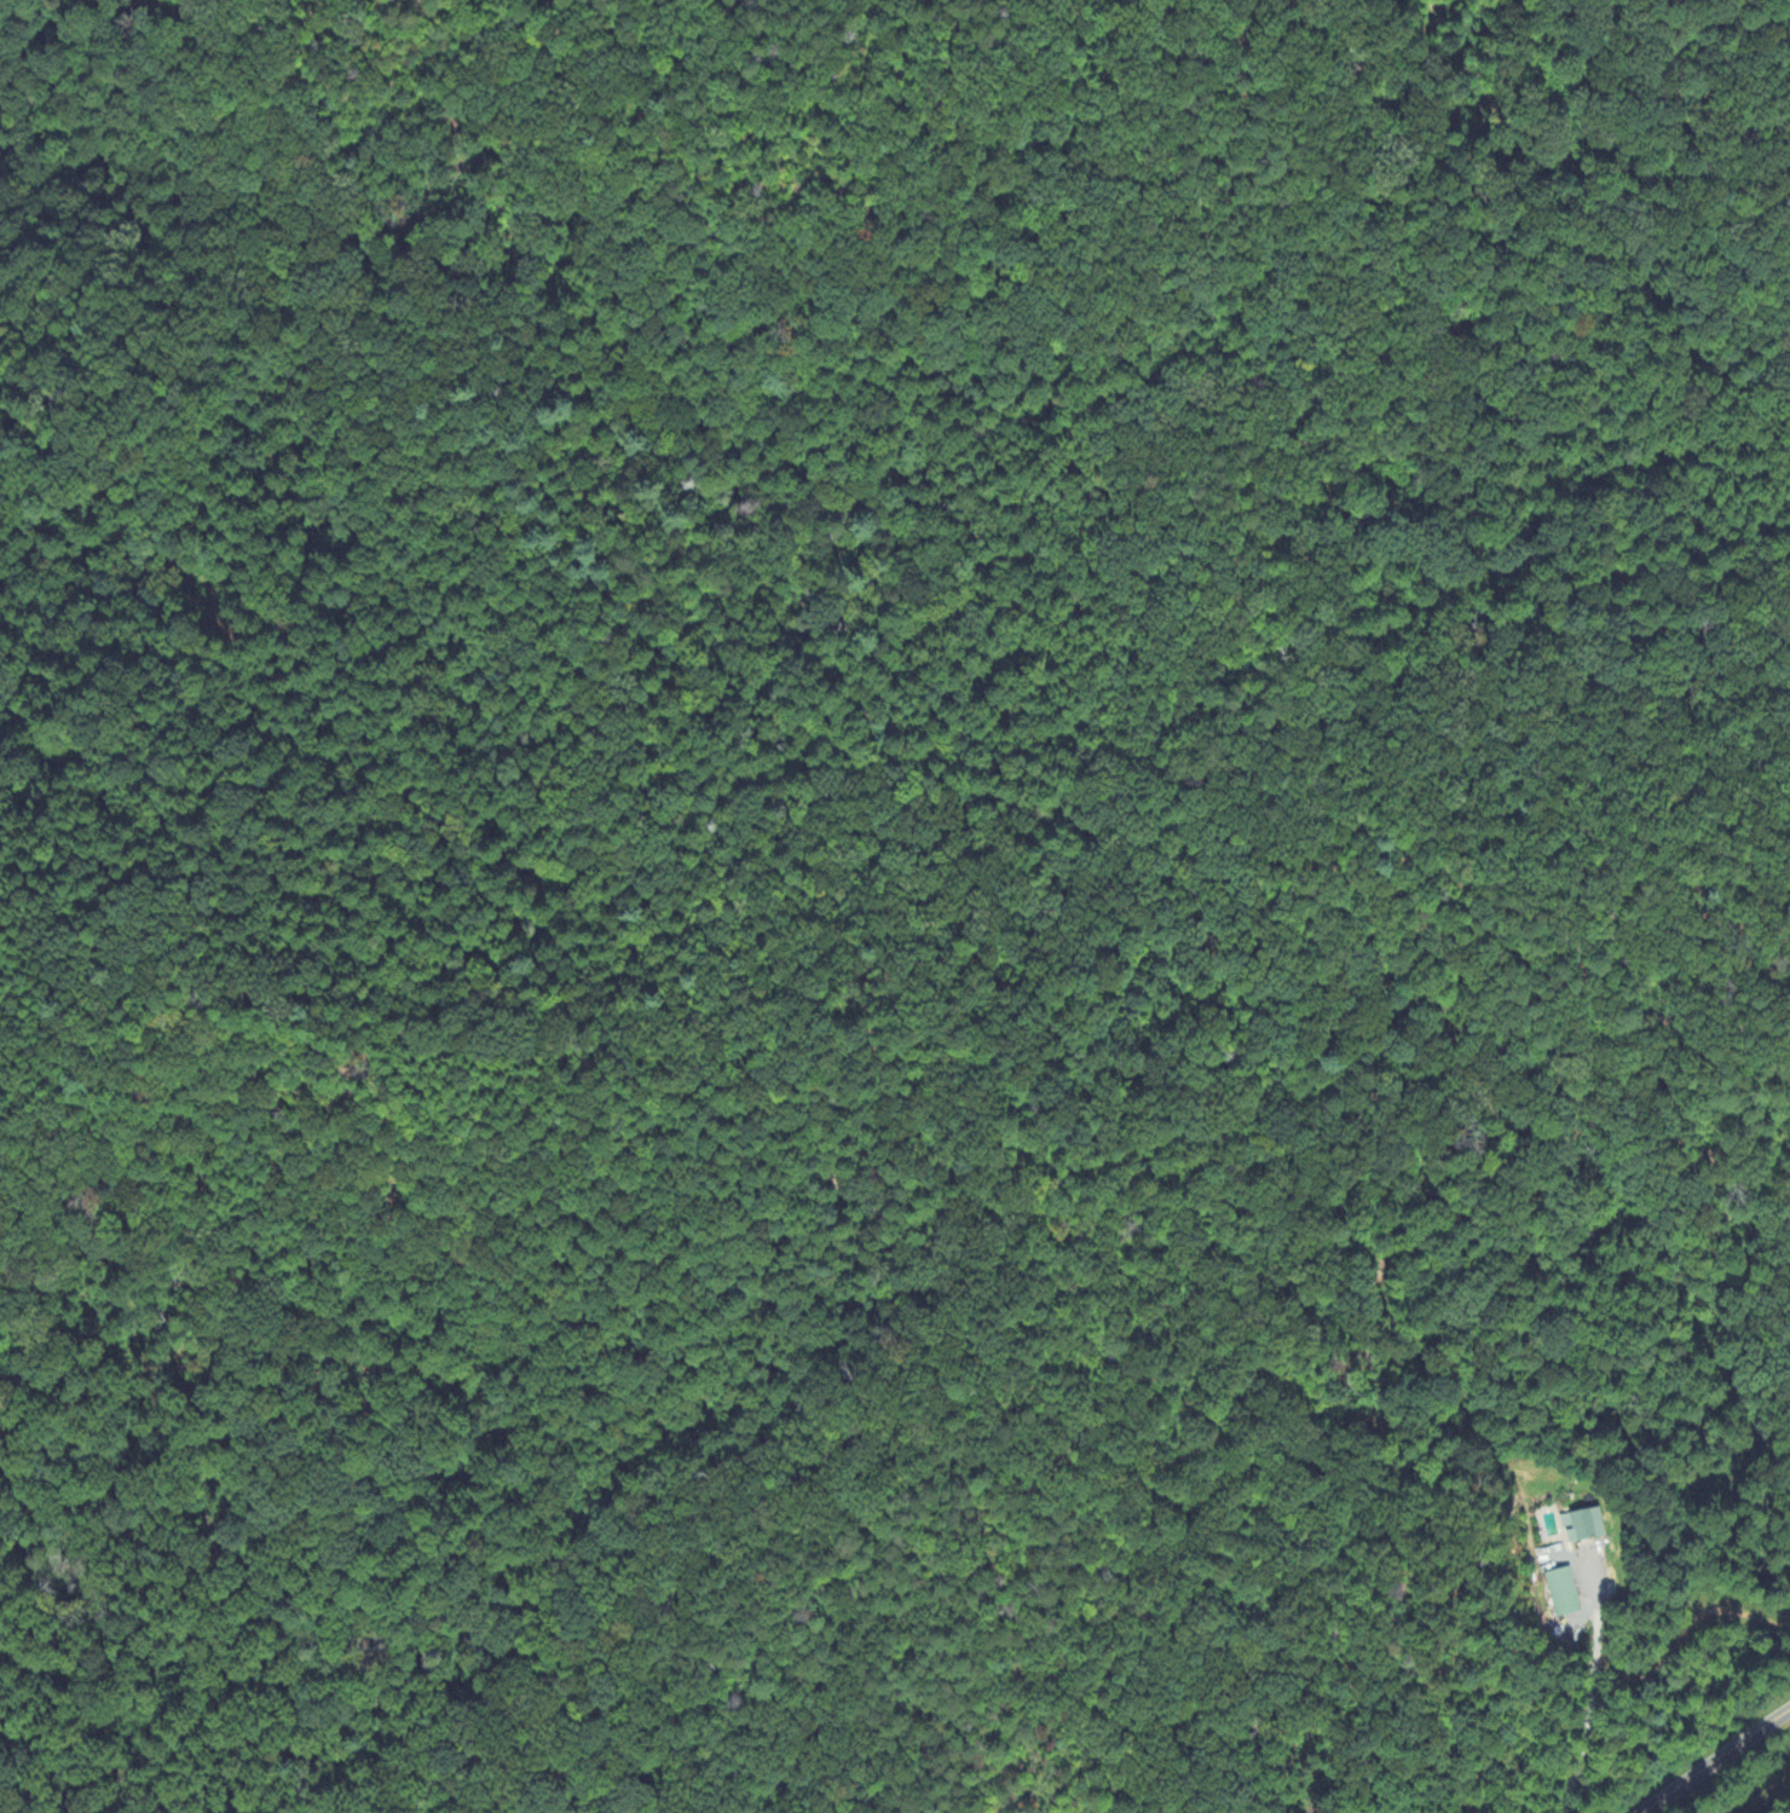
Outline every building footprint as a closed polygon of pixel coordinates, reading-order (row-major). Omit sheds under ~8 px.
[(1572,1543),(1606,1539),(1602,1510),(1568,1514),(1572,1543)] [(1540,1577),(1551,1621),(1583,1614),(1572,1569),(1540,1577)]
